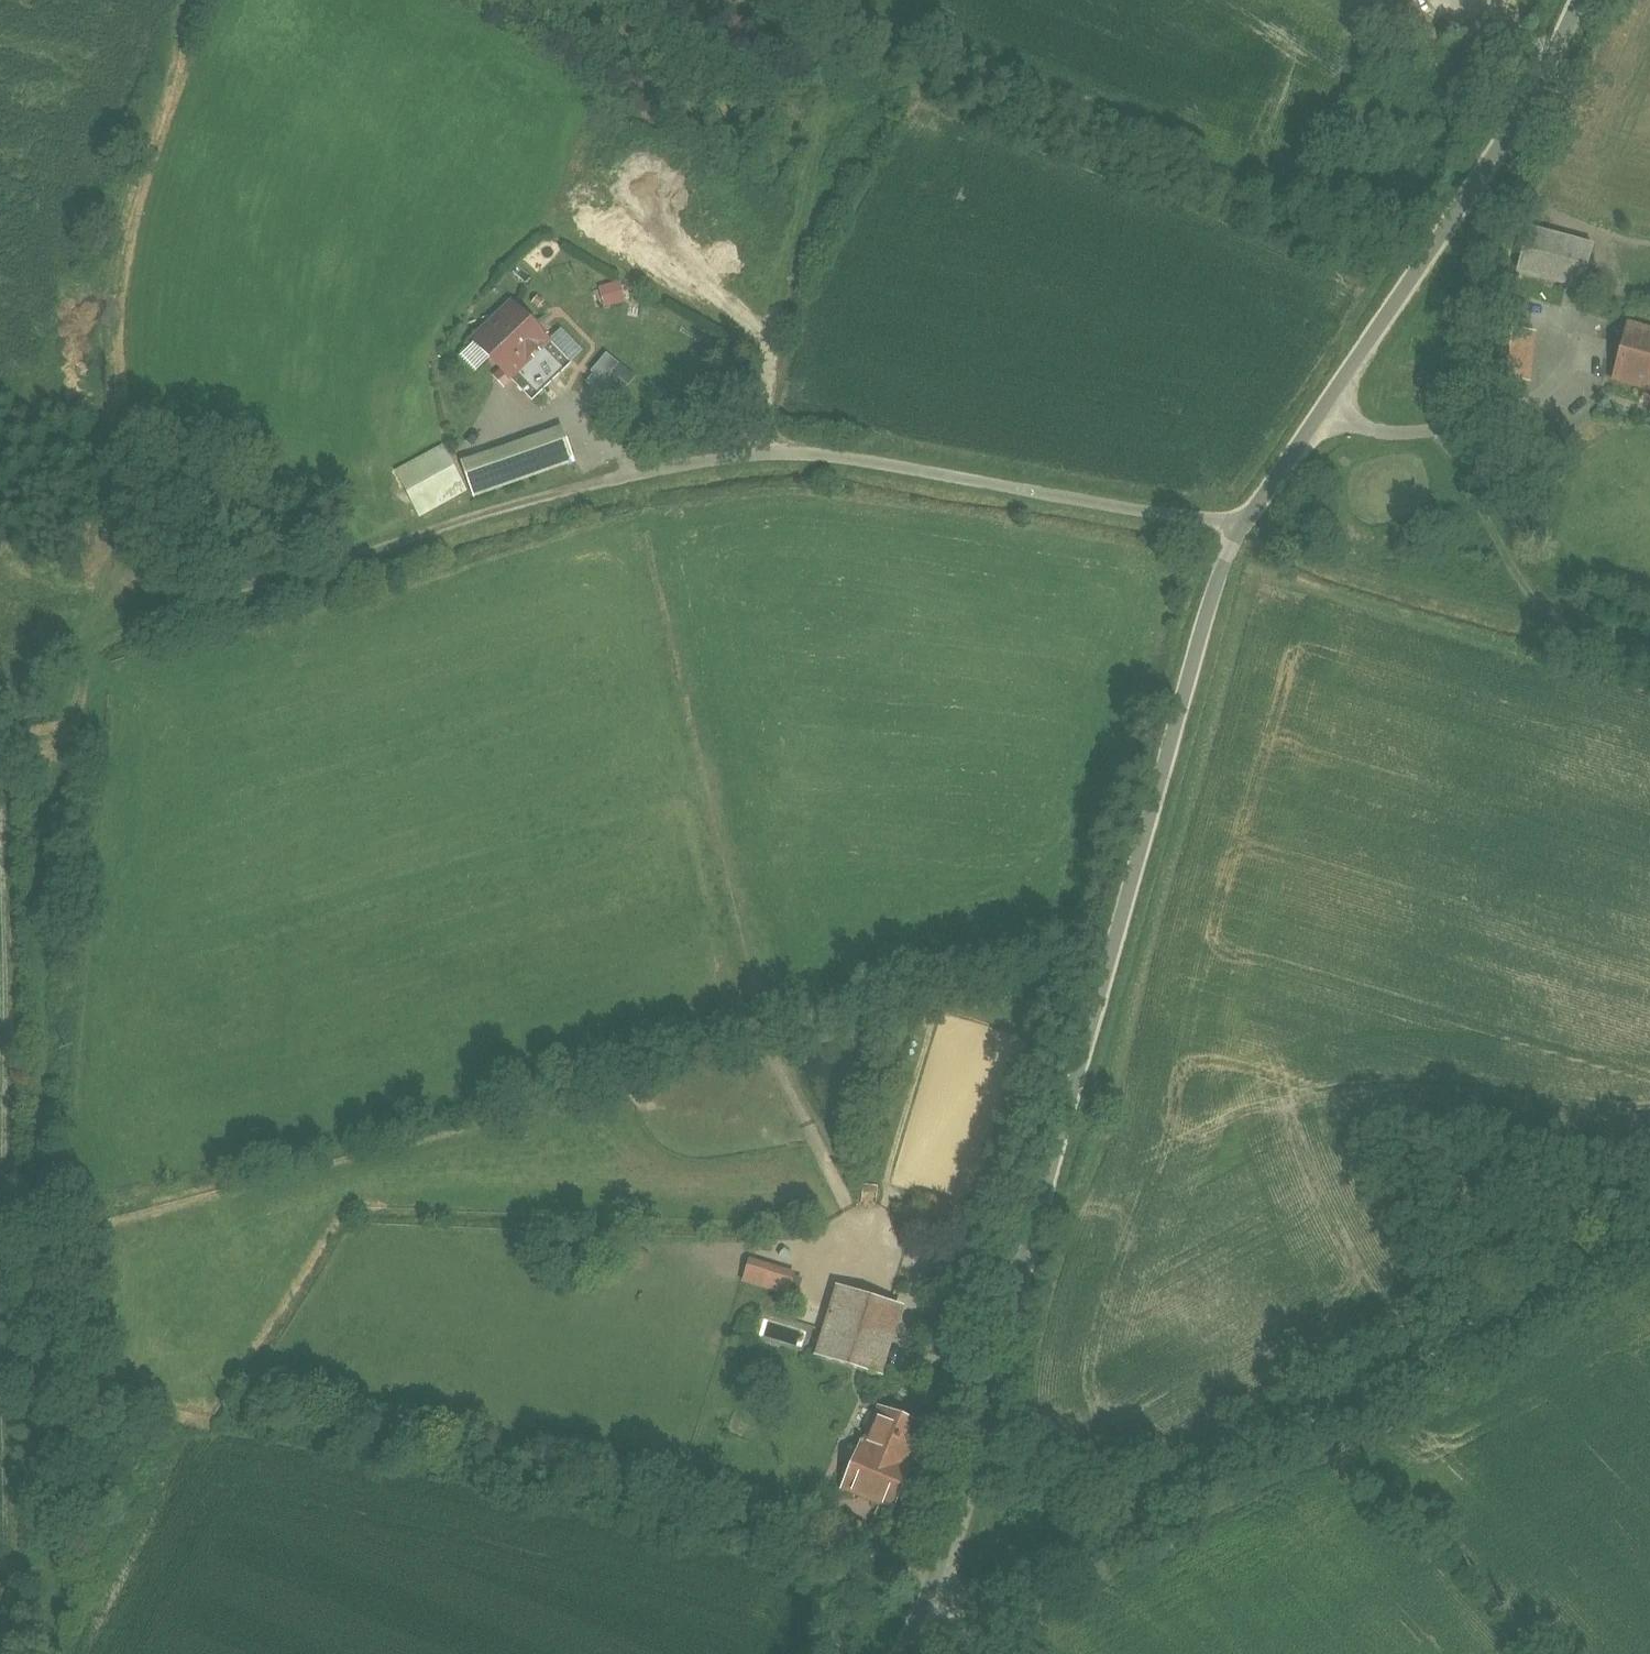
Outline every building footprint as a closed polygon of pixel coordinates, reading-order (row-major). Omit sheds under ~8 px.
[(1582,303),(1596,255),(1526,234),(1512,283),(1582,303)] [(600,312),(624,305),(617,280),(593,287),(600,312)] [(516,307),(474,349),(532,407),(571,368),(548,345),(551,341),(516,307)] [(1625,324),(1609,385),(1649,396),(1649,330),(1625,324)] [(1525,382),(1532,331),(1493,326),(1486,377),(1525,382)] [(604,351),(578,380),(607,405),(633,377),(604,351)] [(560,437),(457,472),(470,509),(573,475),(560,437)] [(438,454),(389,481),(415,529),(464,502),(438,454)] [(764,1288),(771,1262),(754,1257),(746,1282),(764,1288)] [(887,1372),(908,1303),(840,1284),(820,1353),(887,1372)] [(899,1511),(934,1425),(879,1403),(844,1489),(899,1511)]
